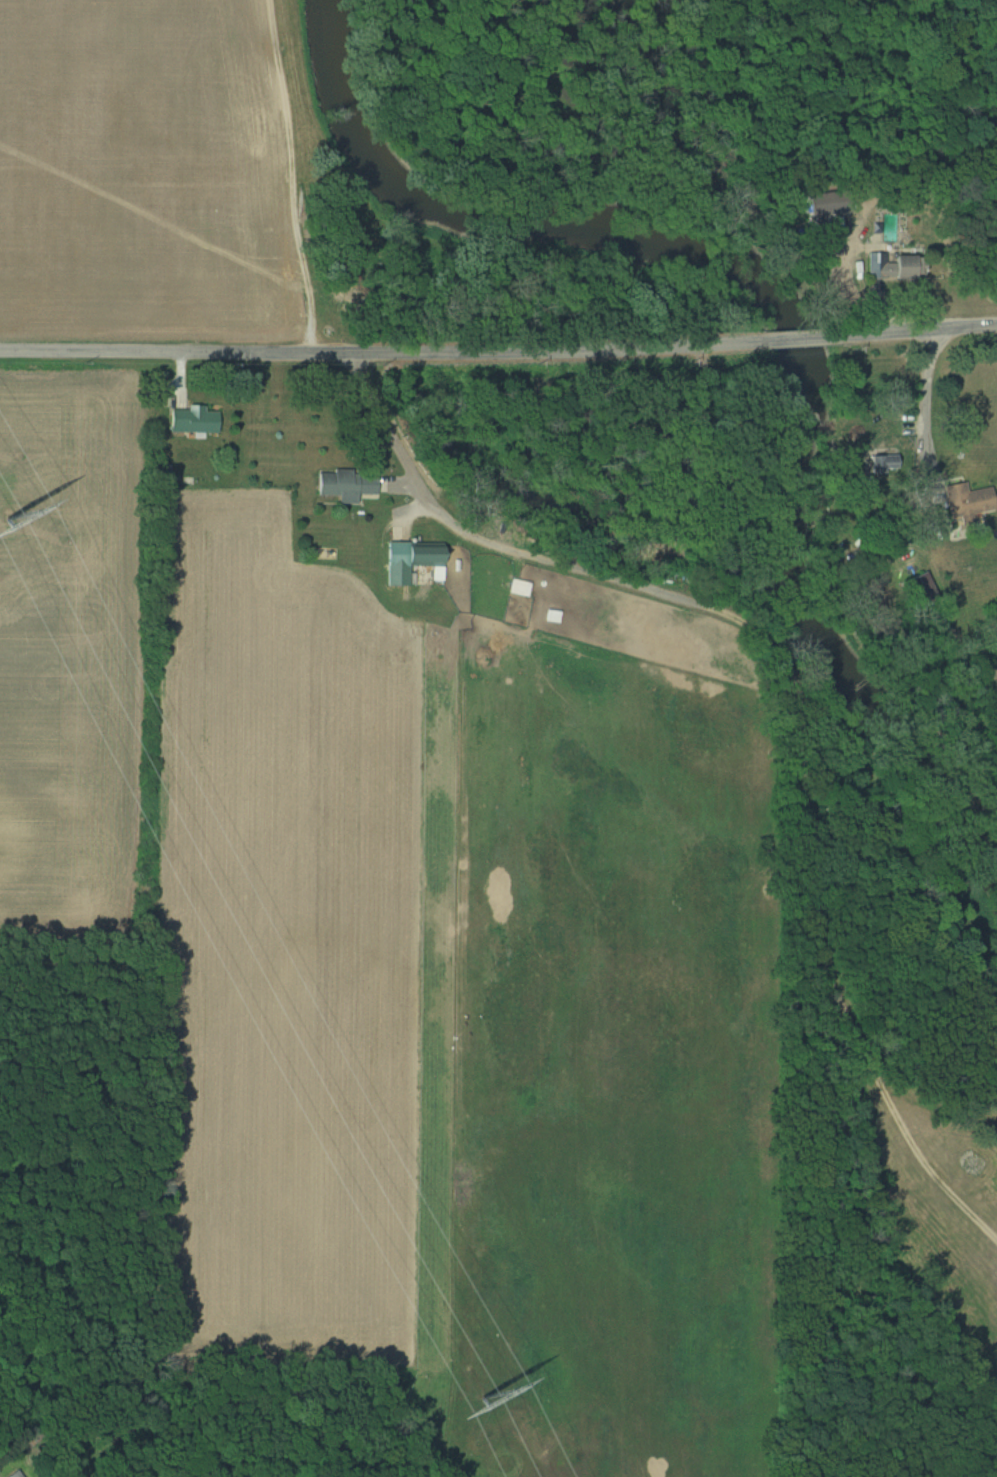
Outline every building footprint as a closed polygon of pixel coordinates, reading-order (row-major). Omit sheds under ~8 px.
[(216,432),(216,407),(169,407),(169,432),(216,432)] [(873,473),(894,473),(894,455),(873,455),(873,473)] [(335,494),(335,503),(354,503),(354,493),(373,493),(373,474),(315,474),(315,494),(335,494)] [(990,487),(967,491),(965,481),(943,485),(949,519),(995,510),(990,487)] [(384,542),(384,566),(441,566),(441,542),(384,542)] [(905,579),(916,607),(937,599),(926,571),(905,579)] [(527,596),(529,582),(511,579),(509,593),(527,596)] [(16,1468),(6,1476),(25,1476),(16,1468)]
